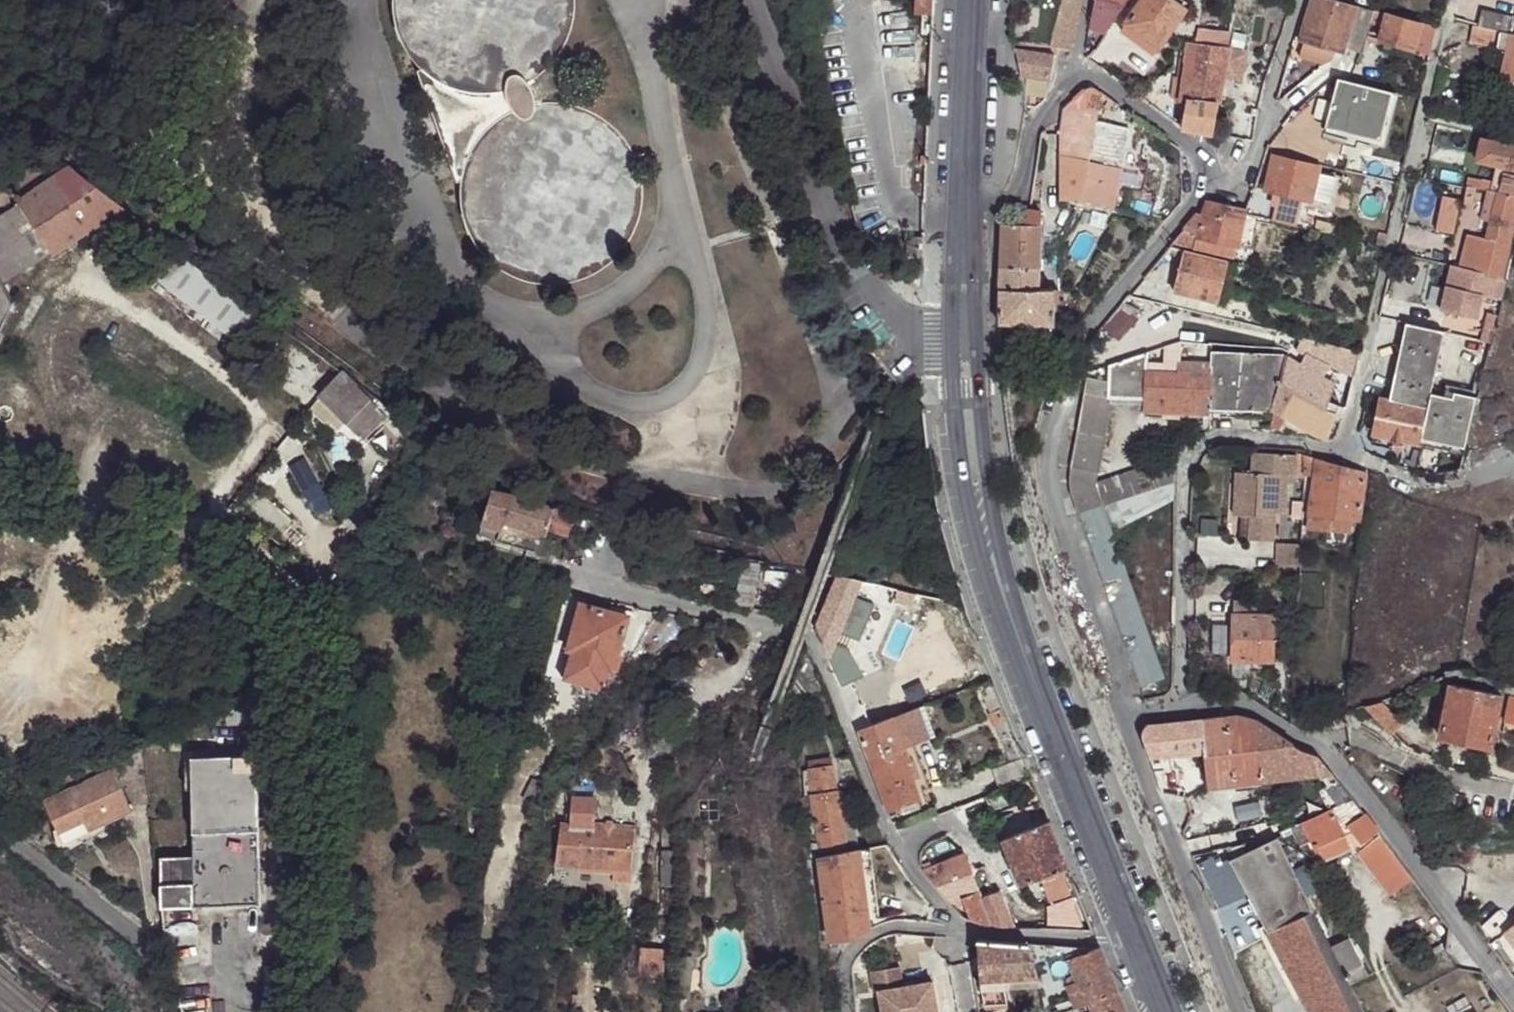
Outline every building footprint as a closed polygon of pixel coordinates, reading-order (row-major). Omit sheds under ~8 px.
[(499,98),(519,92),(529,87),(541,79),(550,70),(563,55),(570,42),(570,41),(577,20),(577,7),(576,2),(576,0),(393,0),(393,17),(393,19),(397,37),(398,39),(407,57),(408,59),(420,74),(436,86),(456,94),(474,99),(499,98)] [(914,18),(933,18),(933,0),(914,0),(914,18)] [(1076,18),(1079,0),(1060,0),(1056,14),(1076,18)] [(1103,32),(1127,0),(1094,0),(1088,28),(1103,32)] [(1154,55),(1186,10),(1172,0),(1143,0),(1121,32),(1154,55)] [(1374,13),(1330,0),(1313,0),(1301,44),(1306,45),(1336,54),(1344,56),(1347,48),(1361,52),(1374,13)] [(1499,32),(1509,34),(1513,17),(1479,8),(1475,26),(1499,32)] [(1054,48),(1070,50),(1076,18),(1056,14),(1049,48),(1054,48)] [(1436,28),(1386,14),(1382,26),(1378,41),(1414,49),(1430,54),(1436,28)] [(1499,32),(1475,26),(1473,25),(1469,42),(1496,48),(1499,32)] [(1186,100),(1217,103),(1220,76),(1240,78),(1243,47),(1224,45),(1226,32),(1195,29),(1194,42),(1188,42),(1182,89),(1172,88),(1171,96),(1186,100)] [(1509,34),(1499,32),(1496,48),(1507,51),(1501,78),(1509,79),(1513,80),(1513,35),(1509,34)] [(1053,55),(1054,48),(1049,48),(1010,43),(1015,52),(1020,76),(1025,76),(1024,85),(1047,88),(1049,81),(1053,55)] [(1336,54),(1306,45),(1301,58),(1326,65),(1334,61),(1336,54)] [(505,123),(499,98),(474,99),(456,94),(436,86),(420,74),(415,77),(456,186),(463,184),(470,166),(479,147),(490,135),(505,123)] [(1509,79),(1506,89),(1513,91),(1513,80),(1509,79)] [(1379,141),(1391,95),(1338,81),(1335,94),(1331,109),(1326,127),(1379,141)] [(1045,95),(1047,88),(1024,85),(1025,106),(1031,106),(1031,92),(1045,95)] [(529,87),(519,92),(525,112),(537,110),(529,87)] [(1060,108),(1056,154),(1083,159),(1090,124),(1096,89),(1093,87),(1085,87),(1060,108)] [(1331,109),(1335,94),(1322,91),(1318,106),(1331,109)] [(525,112),(519,92),(499,98),(505,123),(515,117),(525,112)] [(1182,128),(1214,135),(1217,103),(1186,100),(1182,128)] [(1249,116),(1258,117),(1261,107),(1251,106),(1249,116)] [(515,117),(505,123),(490,135),(479,147),(470,166),(463,184),(463,192),(464,205),(469,227),(474,237),(475,238),(490,262),(491,263),(501,272),(507,276),(526,285),(533,286),(553,289),(558,289),(575,287),(581,286),(601,277),(604,276),(618,265),(621,263),(634,247),(634,245),(642,230),(643,227),(646,209),(647,207),(646,187),(645,184),(640,166),(639,165),(630,148),(629,147),(614,130),(613,129),(598,118),(597,117),(581,111),(580,111),(561,108),(560,108),(537,110),(525,112),(515,117)] [(1088,207),(1120,211),(1124,187),(1141,190),(1145,164),(1129,159),(1134,133),(1090,124),(1083,159),(1075,201),(1089,205),(1088,207)] [(1480,141),(1476,162),(1497,166),(1494,183),(1468,177),(1466,186),(1477,188),(1486,191),(1496,193),(1513,197),(1513,148),(1480,141)] [(1083,159),(1056,154),(1051,178),(1055,181),(1055,203),(1075,203),(1075,201),(1083,159)] [(1309,205),(1333,210),(1342,175),(1274,158),(1266,190),(1280,193),(1304,199),(1309,200),(1309,205)] [(66,164),(9,175),(21,201),(71,168),(66,164)] [(71,168),(21,201),(16,203),(53,253),(121,208),(71,168)] [(1466,186),(1465,189),(1463,204),(1473,207),(1477,188),(1466,186)] [(1480,223),(1488,225),(1496,193),(1486,191),(1480,223)] [(1304,199),(1280,193),(1273,220),(1296,226),(1304,199)] [(1466,234),(1458,269),(1495,278),(1499,260),(1505,233),(1513,197),(1496,193),(1488,225),(1485,239),(1466,234)] [(1442,197),(1434,230),(1453,235),(1461,201),(1442,197)] [(1513,234),(1513,197),(1505,233),(1513,235),(1513,234)] [(1203,216),(1198,234),(1197,237),(1213,242),(1239,246),(1246,214),(1246,210),(1244,209),(1208,200),(1203,216)] [(0,214),(0,277),(4,283),(53,253),(16,203),(0,214)] [(1029,204),(1025,225),(1039,225),(1039,205),(1029,204)] [(1195,214),(1184,227),(1198,234),(1203,216),(1195,214)] [(1002,224),(998,289),(1035,288),(1039,225),(1025,225),(1002,224)] [(1235,259),(1239,246),(1213,242),(1197,237),(1198,234),(1184,227),(1171,243),(1235,259)] [(260,318),(161,242),(142,268),(239,343),(260,318)] [(1226,261),(1184,250),(1173,292),(1217,302),(1226,261)] [(1499,260),(1495,278),(1502,281),(1508,262),(1499,260)] [(1458,269),(1450,267),(1443,288),(1478,296),(1489,299),(1495,278),(1458,269)] [(18,302),(4,283),(0,277),(0,333),(18,302)] [(1502,281),(1495,278),(1489,299),(1499,301),(1504,281),(1502,281)] [(1020,323),(1052,322),(1050,289),(1035,288),(998,289),(998,306),(997,323),(1020,323)] [(1478,296),(1443,288),(1437,313),(1473,322),(1478,296)] [(1106,320),(1098,329),(1115,342),(1135,318),(1119,304),(1106,320)] [(1491,332),(1496,319),(1484,317),(1482,331),(1478,341),(1487,344),(1490,344),(1491,332)] [(1021,341),(1052,341),(1052,322),(1020,323),(1021,341)] [(997,323),(997,342),(1017,341),(1021,341),(1020,323),(997,323)] [(1443,333),(1404,324),(1387,401),(1426,409),(1427,404),(1421,404),(1423,392),(1424,386),(1430,387),(1443,333)] [(1317,343),(1302,340),(1299,353),(1314,357),(1317,343)] [(333,374),(290,343),(272,367),(315,399),(333,374)] [(1317,343),(1314,357),(1338,372),(1343,349),(1317,343)] [(1180,365),(1181,344),(1148,352),(1146,377),(1178,378),(1180,365)] [(1146,377),(1148,352),(1133,355),(1114,361),(1112,383),(1109,404),(1145,405),(1147,389),(1146,377)] [(1221,414),(1236,415),(1237,357),(1211,355),(1211,365),(1209,413),(1221,414)] [(1271,415),(1271,413),(1283,359),(1251,358),(1244,358),(1237,357),(1236,415),(1271,415)] [(1311,436),(1327,440),(1335,415),(1325,412),(1334,386),(1329,385),(1291,361),(1287,359),(1283,359),(1271,413),(1311,436)] [(1209,413),(1211,365),(1180,365),(1178,378),(1146,377),(1147,389),(1145,405),(1145,411),(1209,413)] [(355,385),(340,374),(329,386),(320,397),(331,410),(360,441),(383,417),(352,388),(355,385)] [(1109,404),(1112,383),(1085,378),(1076,432),(1104,436),(1109,404)] [(1462,454),(1475,397),(1453,393),(1452,398),(1428,393),(1427,404),(1426,409),(1419,445),(1462,454)] [(1426,409),(1387,401),(1379,399),(1373,435),(1410,443),(1419,445),(1426,409)] [(1104,436),(1076,432),(1071,472),(1070,488),(1072,497),(1102,587),(1125,577),(1112,534),(1097,485),(1099,477),(1104,436)] [(1419,445),(1410,443),(1405,466),(1418,470),(1423,454),(1419,445)] [(1301,475),(1301,451),(1294,450),(1293,454),(1252,452),(1251,472),(1234,472),(1231,515),(1249,516),(1248,540),(1270,541),(1271,523),(1272,511),(1279,511),(1282,511),(1284,475),(1292,475),(1301,475)] [(1120,525),(1171,498),(1171,482),(1171,474),(1164,453),(1099,477),(1097,485),(1112,534),(1122,529),(1120,525)] [(1357,519),(1362,471),(1317,458),(1316,462),(1314,476),(1309,530),(1330,531),(1331,516),(1353,519),(1357,519)] [(1316,462),(1303,461),(1303,475),(1314,476),(1316,462)] [(540,502),(490,491),(480,524),(498,529),(502,530),(505,523),(546,534),(547,529),(568,536),(570,530),(585,532),(588,520),(576,518),(540,502)] [(1292,522),(1300,522),(1301,505),(1295,504),(1292,504),(1292,522)] [(1279,524),(1279,511),(1272,511),(1271,523),(1279,524)] [(1353,519),(1331,516),(1330,531),(1351,534),(1353,519)] [(498,529),(480,524),(477,538),(487,541),(495,543),(498,529)] [(1275,565),(1298,566),(1299,544),(1276,543),(1275,565)] [(1162,684),(1125,577),(1102,587),(1137,692),(1162,684)] [(836,579),(815,628),(827,659),(860,583),(836,579)] [(528,584),(528,597),(541,598),(542,587),(528,584)] [(566,597),(566,589),(556,587),(554,595),(566,597)] [(1236,600),(1234,615),(1260,616),(1261,602),(1236,600)] [(581,605),(568,651),(584,656),(578,682),(603,689),(607,674),(612,675),(629,619),(581,605)] [(1234,615),(1232,628),(1232,647),(1232,662),(1273,661),(1273,617),(1260,616),(1234,615)] [(521,620),(520,632),(534,635),(535,623),(521,620)] [(584,656),(568,651),(561,678),(578,682),(584,656)] [(1435,693),(1431,683),(1418,688),(1422,698),(1435,693)] [(1492,753),(1503,697),(1455,687),(1442,741),(1492,753)] [(1512,698),(1506,728),(1513,730),(1513,699),(1512,698)] [(1383,702),(1366,708),(1390,735),(1404,724),(1383,702)] [(912,710),(857,731),(887,811),(924,797),(922,791),(915,794),(904,765),(909,764),(902,747),(911,744),(923,739),(912,710)] [(1206,788),(1261,782),(1258,722),(1238,716),(1203,720),(1204,752),(1206,788)] [(1159,756),(1204,752),(1203,720),(1148,726),(1144,729),(1141,736),(1148,757),(1159,756)] [(1258,722),(1261,782),(1332,773),(1317,755),(1301,751),(1258,722)] [(915,794),(922,791),(927,789),(911,744),(902,747),(909,764),(904,765),(915,794)] [(182,768),(189,768),(190,856),(160,857),(160,907),(258,904),(254,754),(213,754),(200,754),(195,754),(195,751),(182,748),(182,768)] [(988,762),(991,770),(1008,763),(1005,755),(988,762)] [(1148,757),(1153,770),(1162,766),(1159,756),(1148,757)] [(812,762),(813,770),(834,767),(833,759),(812,762)] [(1181,798),(1177,789),(1168,764),(1162,766),(1153,770),(1162,795),(1181,798)] [(820,850),(845,847),(837,793),(834,767),(813,770),(806,771),(805,797),(812,797),(820,850)] [(111,769),(90,777),(67,788),(42,799),(54,827),(56,830),(83,818),(88,829),(93,826),(113,818),(129,809),(111,769)] [(539,783),(532,778),(521,798),(528,802),(539,783)] [(1185,798),(1188,797),(1185,790),(1179,788),(1177,789),(1181,798),(1185,798)] [(1008,805),(1002,790),(999,791),(985,797),(991,812),(1008,805)] [(837,793),(845,847),(856,845),(849,791),(837,793)] [(571,797),(569,824),(591,827),(593,800),(571,797)] [(966,822),(991,812),(985,797),(961,806),(966,822)] [(1300,822),(1289,826),(1299,846),(1309,841),(1315,852),(1319,850),(1320,854),(1323,858),(1347,846),(1348,845),(1345,840),(1350,838),(1356,851),(1389,895),(1413,878),(1378,831),(1351,798),(1300,822)] [(1067,867),(1041,801),(994,820),(1020,886),(1039,878),(1048,901),(1068,894),(1059,870),(1067,867)] [(7,810),(14,823),(27,817),(20,804),(7,810)] [(96,832),(93,826),(88,829),(83,818),(56,830),(54,827),(49,828),(53,839),(68,848),(96,832)] [(557,824),(554,864),(627,872),(633,831),(591,827),(569,824),(557,824)] [(674,888),(674,825),(661,826),(659,887),(674,888)] [(1308,1011),(1361,1011),(1347,985),(1366,975),(1361,965),(1359,965),(1342,975),(1328,949),(1270,839),(1246,852),(1242,843),(1226,847),(1226,845),(1212,849),(1218,874),(1234,869),(1308,1011)] [(858,851),(869,931),(879,925),(870,849),(858,851)] [(830,940),(858,937),(869,931),(858,851),(819,858),(830,940)] [(930,869),(945,863),(942,854),(927,860),(928,864),(930,869)] [(983,928),(1032,931),(1032,920),(1008,918),(1004,908),(1009,906),(1006,899),(1002,901),(999,893),(982,900),(964,855),(945,863),(930,869),(928,864),(922,866),(924,871),(922,872),(950,905),(963,899),(970,922),(983,928)] [(550,883),(628,892),(627,872),(554,864),(550,883)] [(1092,931),(1077,894),(1040,907),(1050,931),(1092,931)] [(674,934),(674,920),(660,921),(659,934),(674,934)] [(1346,939),(1328,949),(1342,975),(1359,965),(1346,939)] [(1026,944),(976,940),(979,980),(984,1006),(1007,1003),(1006,988),(1006,978),(1035,976),(1026,944)] [(1076,1008),(1088,1003),(1116,993),(1116,992),(1109,975),(1098,947),(1087,951),(1085,948),(1026,944),(1035,976),(1038,986),(1044,1005),(1055,1002),(1071,996),(1076,1008)] [(669,948),(650,947),(651,968),(669,967),(669,948)] [(681,957),(680,970),(692,970),(693,958),(681,957)] [(870,974),(874,995),(879,994),(882,1011),(938,1011),(933,983),(903,989),(900,969),(870,974)] [(692,970),(680,970),(677,997),(689,998),(692,970)] [(1006,978),(1006,988),(1038,986),(1035,976),(1006,978)] [(1116,993),(1088,1003),(1092,1011),(1124,1011),(1116,993)] [(1044,1005),(1046,1011),(1057,1011),(1055,1002),(1044,1005)]
